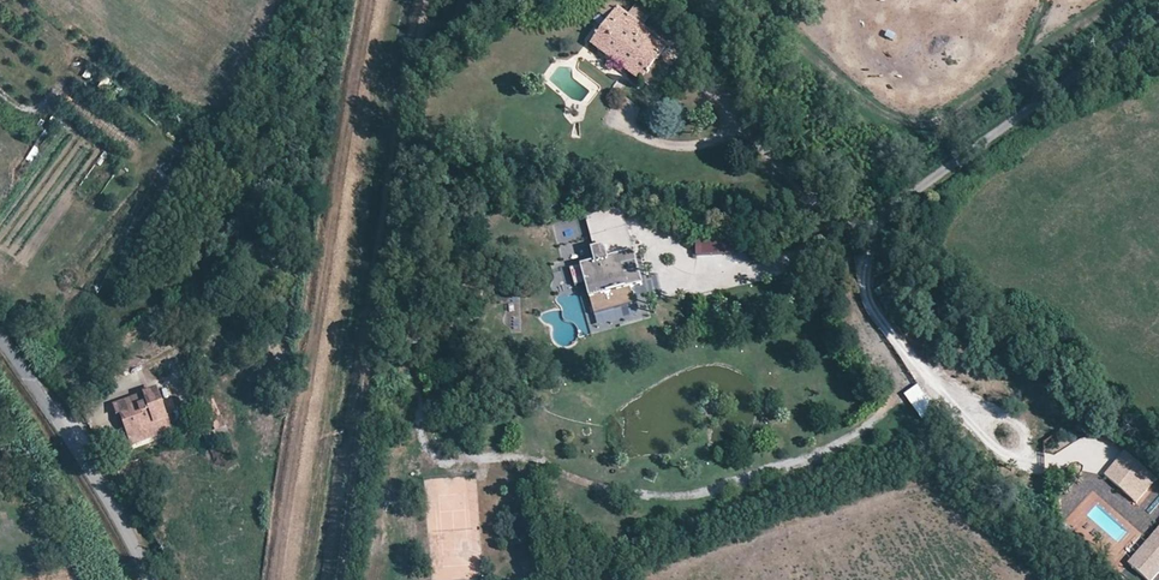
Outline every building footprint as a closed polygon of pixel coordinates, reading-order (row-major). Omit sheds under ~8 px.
[(616,9),(617,9),(607,2),(598,14),(608,21),(616,9)] [(609,61),(615,66),(639,84),(640,83),(653,66),(667,45),(617,8),(617,9),(616,9),(608,21),(589,47),(609,61)] [(611,72),(615,66),(609,61),(604,67),(611,72)] [(666,75),(653,66),(640,83),(653,92),(666,75)] [(1135,74),(1131,69),(1120,78),(1124,82),(1132,77),(1135,74)] [(33,144),(26,156),(32,160),(40,148),(33,144)] [(628,288),(642,285),(623,207),(583,217),(595,264),(580,268),(585,283),(592,312),(632,302),(628,288)] [(697,236),(697,255),(740,255),(741,236),(697,236)] [(585,283),(580,268),(570,270),(575,286),(585,283)] [(635,316),(632,302),(592,312),(596,326),(635,316)] [(190,375),(183,378),(187,388),(194,385),(190,375)] [(916,385),(902,394),(919,418),(932,409),(916,385)] [(155,391),(144,395),(155,424),(157,423),(167,420),(155,391)] [(116,410),(118,416),(121,415),(126,429),(128,434),(145,428),(155,424),(144,395),(114,406),(116,410)] [(121,415),(118,416),(117,416),(122,430),(126,429),(121,415)] [(157,423),(155,424),(145,428),(148,436),(160,432),(157,423)] [(1122,454),(1103,475),(1135,504),(1154,483),(1122,454)] [(155,488),(149,489),(151,497),(157,494),(155,488)] [(1130,560),(1151,579),(1158,571),(1158,527),(1130,560)]
